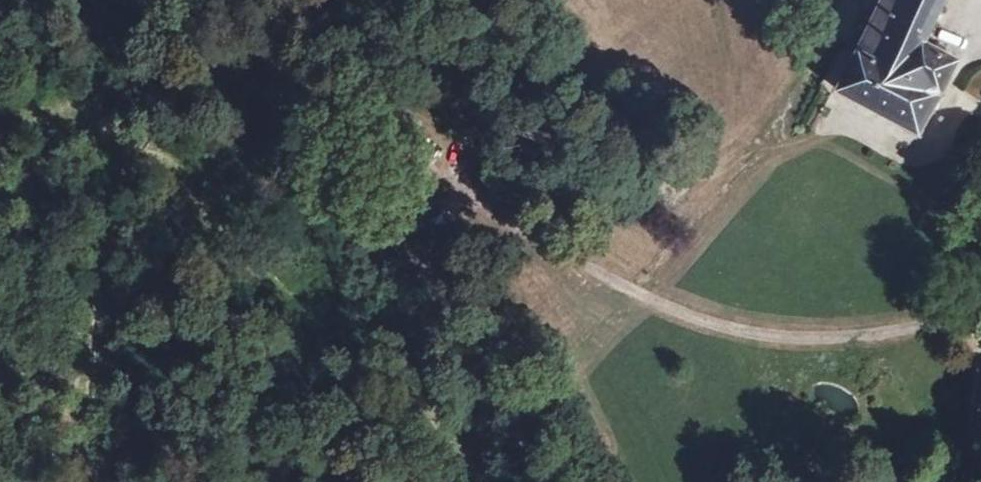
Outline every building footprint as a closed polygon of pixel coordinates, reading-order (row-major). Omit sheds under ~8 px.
[(887,97),(976,136),(980,125),(980,0),(930,0),(887,97)]
